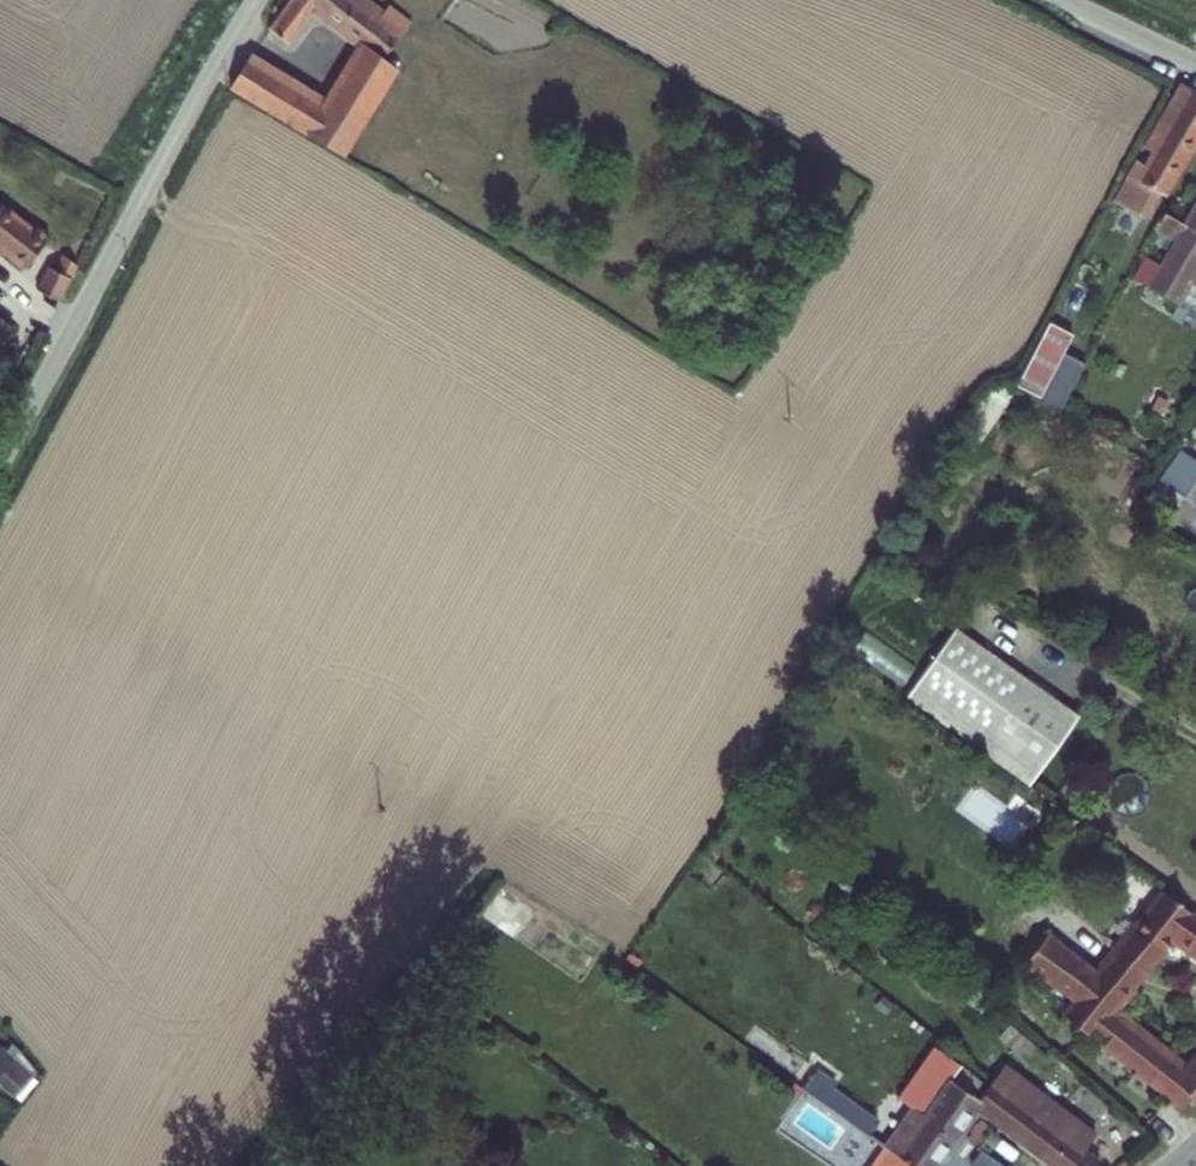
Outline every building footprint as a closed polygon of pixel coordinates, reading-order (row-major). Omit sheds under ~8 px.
[(235,68),(349,143),(404,65),(389,52),(406,28),(386,13),(392,5),(386,0),(320,0),(373,41),(333,99),(248,45),(235,68)] [(267,11),(283,23),(301,0),(276,0),(267,11)] [(1132,168),(1154,180),(1195,113),(1195,70),(1183,63),(1155,113),(1161,117),(1132,168)] [(1133,275),(1163,292),(1195,234),(1195,166),(1179,194),(1165,186),(1155,203),(1168,211),(1133,275)] [(2,235),(0,238),(0,240),(11,249),(14,245),(14,246),(39,219),(40,219),(28,208),(24,212),(0,190),(0,234),(2,235)] [(75,246),(60,235),(52,250),(47,246),(35,269),(55,284),(75,246)] [(955,605),(906,673),(1026,759),(1076,693),(955,605)] [(1094,951),(1042,911),(1019,939),(1069,979),(1058,994),(1179,1087),(1189,1075),(1195,1081),(1195,1079),(1195,1030),(1190,1037),(1115,981),(1121,974),(1129,981),(1138,969),(1130,963),(1169,917),(1195,936),(1195,896),(1162,870),(1094,951)] [(881,1122),(885,1125),(895,1131),(947,1055),(970,1072),(979,1059),(949,1036),(913,1085),(908,1082),(881,1122)] [(808,1051),(798,1064),(864,1111),(873,1098),(808,1051)] [(976,1076),(970,1072),(947,1055),(895,1131),(927,1154),(974,1086),(971,1083),(976,1076)] [(990,1057),(976,1076),(971,1083),(974,1086),(1076,1162),(1093,1139),(1078,1129),(1087,1117),(1018,1067),(1012,1074),(990,1057)] [(855,1165),(944,1165),(927,1154),(895,1131),(885,1125),(855,1165)]
